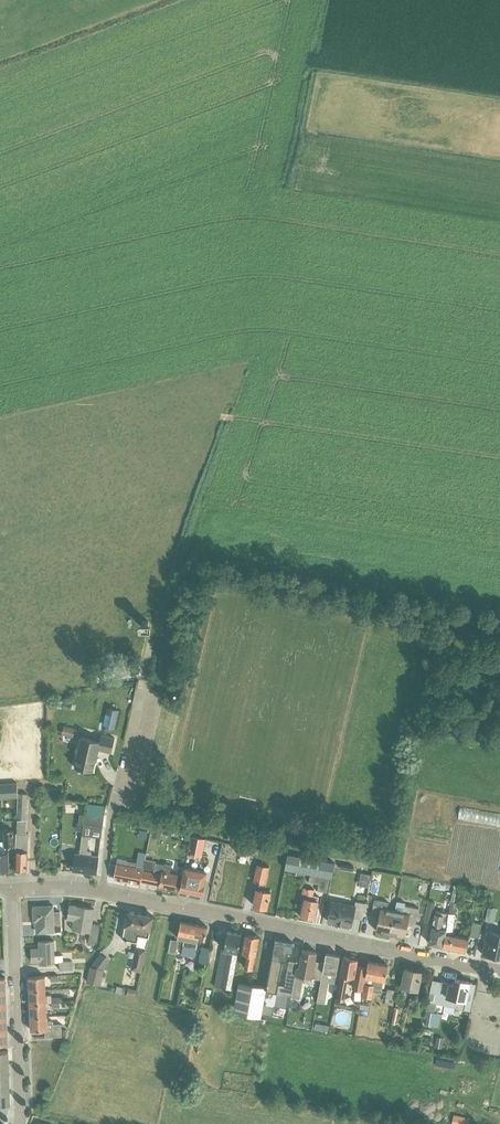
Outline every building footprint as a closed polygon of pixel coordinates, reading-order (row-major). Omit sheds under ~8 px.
[(109,671),(96,673),(97,680),(110,678),(109,671)] [(62,708),(70,711),(72,704),(63,702),(62,708)] [(64,725),(63,733),(74,736),(76,727),(64,725)] [(81,768),(92,771),(97,749),(111,752),(114,738),(101,735),(100,738),(94,736),(93,739),(80,736),(80,738),(78,739),(78,743),(78,745),(76,756),(77,756),(74,767),(78,768),(81,769),(81,768)] [(0,783),(0,798),(17,797),(17,782),(0,783)] [(59,787),(47,787),(47,798),(59,798),(59,787)] [(18,793),(17,819),(26,820),(27,794),(18,793)] [(171,800),(170,805),(196,810),(197,805),(171,800)] [(75,853),(73,864),(78,865),(78,870),(96,873),(97,869),(98,856),(91,856),(92,851),(86,851),(89,835),(100,836),(102,825),(103,817),(80,814),(79,822),(84,823),(80,850),(79,854),(75,853)] [(4,830),(5,846),(13,846),(13,830),(4,830)] [(27,870),(29,833),(25,833),(16,833),(14,869),(27,870)] [(204,839),(191,836),(187,853),(201,856),(204,839)] [(239,847),(238,854),(246,855),(247,848),(239,847)] [(0,851),(0,870),(9,869),(8,850),(0,851)] [(288,853),(285,868),(296,870),(295,875),(304,877),(305,872),(310,873),(309,881),(319,883),(318,889),(327,891),(331,876),(333,862),(333,861),(322,859),(288,853)] [(188,857),(187,865),(206,867),(207,858),(188,857)] [(118,858),(114,877),(139,883),(140,880),(143,869),(144,863),(144,860),(139,858),(138,863),(118,858)] [(143,869),(140,880),(158,884),(158,885),(175,888),(178,874),(170,872),(171,865),(156,861),(154,871),(143,869)] [(253,905),(267,908),(270,891),(263,890),(268,866),(256,864),(252,881),(258,882),(256,889),(256,888),(253,905)] [(204,884),(207,872),(184,867),(180,889),(202,894),(204,884)] [(314,918),(319,896),(312,894),(314,889),(304,886),(298,913),(301,914),(301,915),(314,918)] [(374,900),(371,916),(378,918),(376,931),(382,933),(381,934),(390,936),(395,912),(387,910),(388,903),(374,900)] [(354,906),(331,902),(327,921),(351,926),(353,918),(362,920),(365,903),(355,901),(354,906)] [(395,912),(390,936),(398,937),(398,936),(404,937),(407,924),(415,925),(418,909),(404,906),(405,903),(397,901),(395,912)] [(428,901),(426,912),(432,913),(435,903),(428,901)] [(97,943),(100,924),(92,923),(94,908),(70,904),(67,919),(74,920),(72,929),(90,932),(88,941),(97,943)] [(60,931),(60,924),(60,911),(53,911),(53,905),(33,906),(34,920),(37,920),(38,932),(60,931)] [(465,950),(468,938),(451,934),(455,909),(448,907),(448,913),(447,921),(445,932),(444,934),(442,945),(465,950)] [(152,916),(128,911),(122,939),(137,942),(136,946),(146,948),(148,937),(152,916)] [(447,921),(448,913),(436,911),(429,943),(442,946),(442,945),(444,934),(445,932),(447,921)] [(188,956),(194,924),(180,921),(178,934),(184,936),(181,954),(188,956)] [(478,937),(481,923),(474,922),(471,936),(478,937)] [(207,926),(194,924),(188,956),(194,957),(198,938),(205,940),(207,926)] [(482,954),(499,958),(499,956),(499,932),(487,929),(482,954)] [(222,986),(231,988),(242,933),(227,930),(225,940),(224,941),(222,946),(224,947),(224,949),(228,950),(222,986)] [(256,955),(259,936),(246,934),(242,953),(248,954),(245,967),(253,969),(255,955),(256,955)] [(175,953),(177,940),(171,939),(168,951),(175,953)] [(60,969),(72,969),(72,960),(63,961),(63,954),(55,955),(54,940),(39,941),(39,947),(32,947),(32,961),(40,961),(40,963),(55,962),(55,961),(59,961),(60,969)] [(275,940),(262,1013),(272,1015),(274,1006),(286,1008),(288,996),(291,996),(293,988),(297,967),(297,963),(289,961),(284,987),(278,986),(282,960),(286,960),(288,951),(293,952),(294,944),(275,940)] [(141,971),(146,948),(136,946),(131,969),(141,971)] [(206,963),(209,947),(201,946),(198,962),(206,963)] [(291,997),(300,998),(304,976),(312,977),(321,979),(324,962),(315,961),(317,951),(302,949),(298,967),(297,967),(293,988),(291,997)] [(321,979),(317,1002),(325,1003),(329,982),(336,983),(338,973),(337,973),(340,955),(325,953),(324,962),(321,979)] [(363,983),(366,967),(356,965),(357,959),(355,959),(355,957),(351,956),(350,958),(343,957),(339,978),(338,986),(336,997),(342,998),(344,991),(345,991),(348,976),(357,978),(355,989),(363,990),(364,983),(363,983)] [(363,983),(364,983),(362,996),(371,998),(373,988),(382,989),(384,980),(385,980),(388,965),(367,961),(366,967),(363,983)] [(105,968),(91,965),(87,982),(102,984),(105,968)] [(418,989),(421,971),(405,968),(402,986),(398,1005),(404,1006),(408,987),(418,989)] [(29,990),(46,989),(45,975),(29,976),(29,990)] [(436,1003),(435,1009),(442,1011),(443,1004),(464,1009),(470,982),(455,978),(454,983),(441,981),(436,1003)] [(260,1017),(265,987),(238,983),(233,1012),(260,1017)] [(116,985),(115,992),(122,993),(124,987),(116,985)] [(393,1005),(396,990),(388,988),(385,1003),(393,1005)] [(29,990),(30,1003),(46,1002),(51,1002),(51,997),(51,995),(46,995),(46,989),(29,990)] [(208,990),(207,1008),(227,1009),(228,991),(208,990)] [(421,1011),(424,998),(416,996),(414,1009),(421,1011)] [(47,1016),(46,1002),(30,1003),(30,1016),(47,1016)] [(428,1010),(425,1023),(433,1025),(439,1026),(440,1017),(435,1016),(436,1011),(428,1010)] [(47,1016),(30,1016),(31,1030),(45,1029),(46,1037),(62,1036),(62,1034),(61,1027),(61,1023),(53,1024),(53,1021),(47,1021),(47,1016)] [(437,1036),(435,1046),(442,1048),(444,1038),(437,1036)] [(9,1064),(8,1051),(0,1051),(0,1065),(9,1064)] [(0,1065),(0,1078),(9,1078),(9,1064),(0,1065)] [(9,1078),(0,1078),(0,1091),(9,1091),(9,1078)] [(9,1091),(0,1091),(0,1105),(10,1104),(9,1091)] [(452,1123),(457,1123),(468,1123),(469,1117),(454,1114),(452,1123)]
